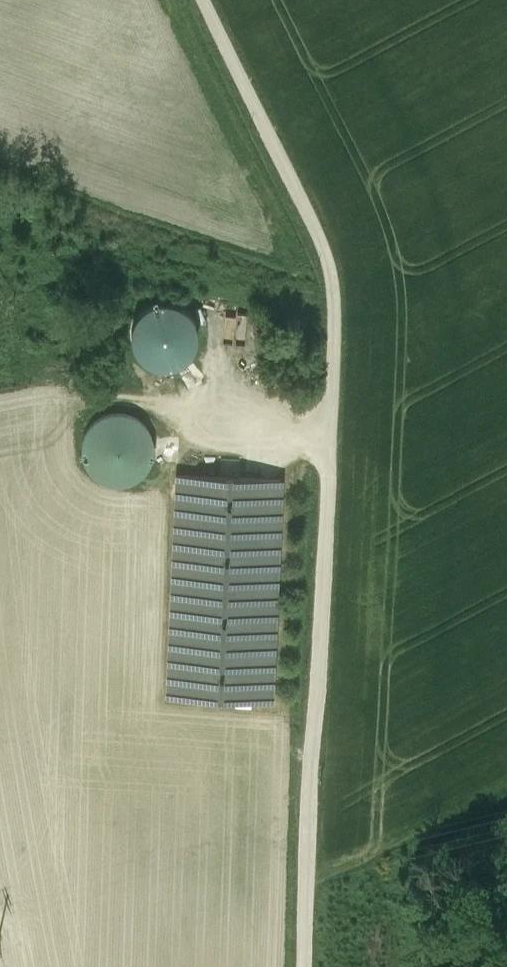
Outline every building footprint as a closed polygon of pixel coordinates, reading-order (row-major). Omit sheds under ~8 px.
[(133,345),(138,355),(146,363),(156,367),(167,368),(178,365),(187,359),(193,351),(197,340),(196,328),(192,317),(184,309),(173,303),(162,302),(150,305),(141,312),(134,322),(131,333),(133,345)] [(132,418),(119,416),(107,419),(96,426),(89,436),(86,449),(89,461),(97,472),(109,479),(122,481),(135,478),(146,470),(153,459),(156,446),(151,434),(143,424),(132,418)] [(281,479),(178,475),(168,697),(271,702),(281,479)]
